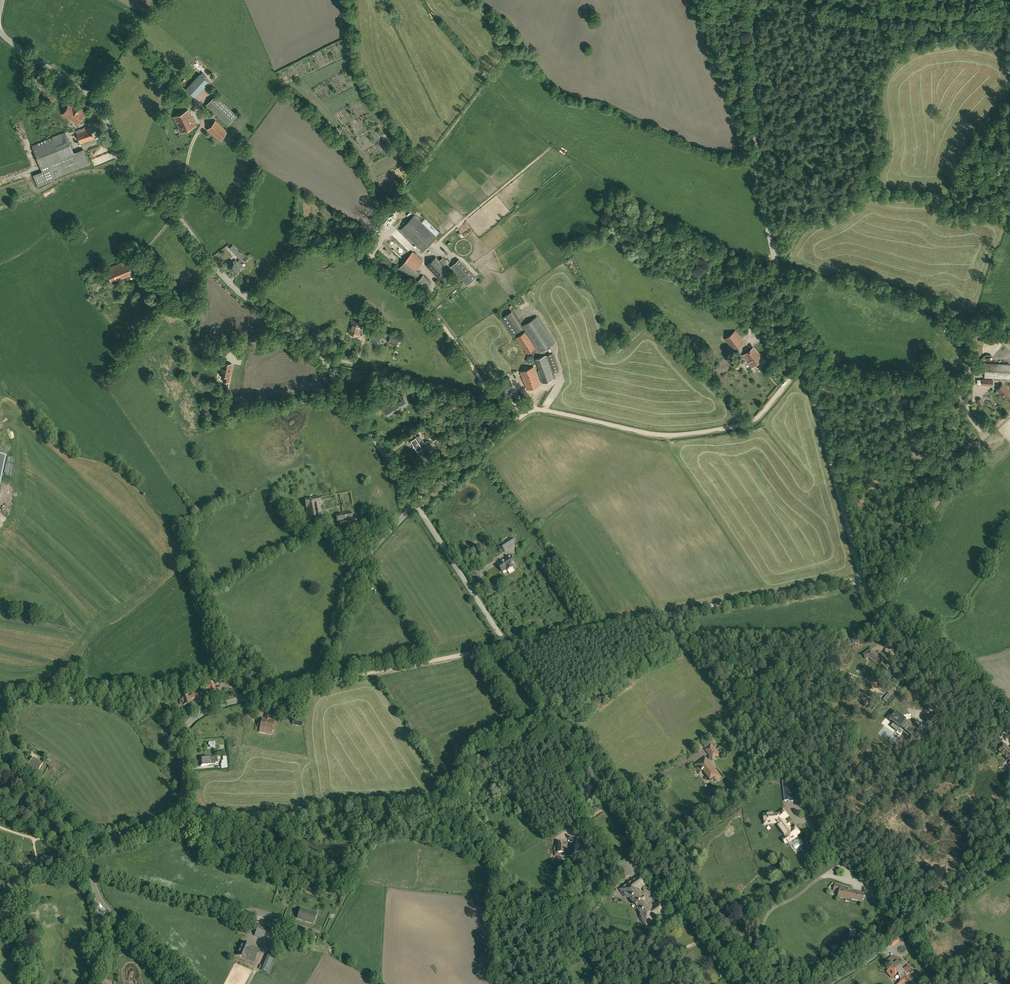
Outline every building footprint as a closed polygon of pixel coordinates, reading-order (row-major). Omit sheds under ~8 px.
[(200,74),(190,84),(186,89),(195,97),(209,82),(200,74)] [(237,116),(215,96),(207,105),(228,125),(237,116)] [(73,121),(78,124),(85,111),(70,102),(62,115),(73,122),(73,121)] [(188,110),(173,117),(177,126),(178,126),(181,132),(196,125),(191,116),(188,110)] [(215,121),(208,129),(219,139),(227,131),(215,121)] [(94,138),(89,128),(77,133),(81,143),(94,138)] [(72,153),(64,133),(53,138),(53,137),(32,146),(42,171),(33,175),(38,186),(54,180),(53,178),(90,164),(84,149),(79,150),(72,153)] [(437,237),(414,215),(400,230),(423,252),(437,237)] [(236,255),(241,260),(247,255),(240,251),(236,255)] [(421,272),(417,269),(424,261),(413,252),(399,268),(410,277),(408,278),(414,284),(416,282),(423,290),(431,283),(424,275),(419,279),(417,277),(421,272)] [(427,265),(432,271),(440,280),(449,271),(444,265),(447,262),(443,258),(439,260),(436,257),(427,265)] [(146,269),(149,271),(154,266),(151,261),(149,258),(144,262),(146,265),(146,269)] [(233,261),(228,266),(231,270),(240,262),(238,261),(237,261),(236,259),(233,261)] [(476,277),(459,259),(451,267),(468,285),(476,277)] [(132,274),(127,260),(111,267),(112,268),(107,270),(111,281),(116,279),(117,280),(132,274)] [(240,262),(231,270),(235,274),(240,269),(243,267),(241,265),(242,264),(240,262)] [(138,274),(144,282),(151,277),(144,269),(138,274)] [(156,285),(158,288),(163,285),(160,281),(158,279),(154,283),(156,285)] [(523,328),(512,311),(501,318),(512,335),(523,328)] [(540,352),(554,343),(537,316),(523,325),(540,352)] [(363,323),(352,320),(349,333),(358,336),(361,327),(362,328),(363,323)] [(381,323),(372,320),(369,328),(378,331),(381,323)] [(725,339),(733,349),(743,341),(735,331),(725,339)] [(517,340),(518,338),(528,353),(535,348),(525,332),(514,339),(515,342),(517,341),(517,340)] [(369,341),(377,344),(381,336),(372,333),(369,341)] [(390,343),(397,346),(399,341),(392,338),(390,338),(388,343),(390,343)] [(233,349),(232,342),(223,343),(225,350),(233,349)] [(762,359),(753,348),(743,356),(751,367),(762,359)] [(247,354),(241,351),(236,362),(242,365),(247,354)] [(213,352),(208,354),(211,361),(216,359),(213,352)] [(538,371),(543,383),(554,379),(545,355),(537,358),(541,370),(538,371)] [(223,381),(228,382),(232,364),(222,362),(219,374),(224,375),(223,381)] [(1009,376),(1009,365),(1009,364),(985,363),(985,378),(1009,379),(1009,376)] [(534,367),(521,372),(527,389),(540,384),(534,367)] [(514,384),(510,377),(495,386),(497,391),(500,390),(501,392),(504,395),(516,388),(514,384)] [(1002,383),(997,388),(1002,392),(1001,393),(1004,396),(1005,395),(1009,400),(1009,391),(1002,383)] [(415,385),(409,389),(412,393),(418,390),(415,385)] [(383,406),(389,415),(411,401),(405,392),(383,406)] [(417,436),(411,440),(417,450),(420,454),(426,450),(423,446),(417,436)] [(424,444),(427,449),(433,446),(430,441),(424,444)] [(305,500),(308,520),(323,517),(321,505),(319,497),(305,500)] [(341,529),(347,528),(357,526),(356,521),(352,521),(351,512),(345,513),(336,514),(338,524),(340,524),(341,529)] [(504,550),(515,543),(512,538),(501,545),(504,550)] [(507,571),(513,567),(512,566),(515,563),(513,560),(513,559),(511,556),(506,558),(507,559),(498,565),(502,572),(506,569),(507,571)] [(879,665),(880,664),(884,660),(873,652),(872,654),(870,651),(863,655),(866,659),(868,658),(879,665)] [(202,686),(203,690),(209,688),(210,691),(215,690),(213,682),(208,683),(208,684),(202,686)] [(886,691),(889,694),(894,689),(890,686),(886,691)] [(181,698),(183,705),(191,703),(190,701),(191,701),(191,700),(198,698),(197,693),(189,695),(188,692),(186,693),(183,693),(183,694),(178,695),(179,699),(181,698)] [(886,714),(882,720),(886,723),(892,728),(894,725),(898,728),(897,729),(903,734),(908,728),(895,719),(896,717),(890,713),(891,713),(888,710),(886,713),(886,714)] [(265,718),(262,718),(260,730),(272,732),(274,720),(270,719),(271,716),(265,715),(265,718)] [(304,720),(294,718),(292,724),(303,726),(304,720)] [(925,739),(917,748),(923,753),(930,743),(925,739)] [(717,757),(720,755),(718,753),(717,753),(716,751),(716,750),(711,743),(704,748),(712,760),(716,756),(717,757)] [(1007,759),(1009,756),(1009,751),(1006,747),(1007,745),(1004,743),(997,750),(1007,759)] [(208,758),(201,758),(202,766),(210,765),(215,764),(215,763),(218,763),(217,756),(208,757),(208,758)] [(43,763),(33,757),(28,767),(38,772),(43,763)] [(24,762),(18,759),(15,765),(21,768),(24,762)] [(701,772),(703,771),(704,770),(710,779),(714,777),(717,781),(722,777),(717,771),(716,772),(707,761),(705,763),(703,761),(704,760),(703,759),(700,762),(696,765),(701,772)] [(789,802),(793,801),(792,794),(790,794),(788,780),(782,781),(785,801),(789,800),(789,802)] [(784,829),(781,831),(785,836),(782,839),(785,844),(789,841),(789,842),(796,837),(795,836),(800,833),(795,827),(791,829),(784,819),(788,816),(784,810),(777,815),(776,815),(770,815),(770,814),(764,815),(765,824),(771,824),(772,824),(774,824),(775,823),(776,823),(778,823),(778,824),(779,823),(780,823),(784,829)] [(555,851),(555,853),(562,853),(562,856),(568,856),(568,855),(572,855),(571,856),(572,855),(573,855),(574,853),(574,852),(575,851),(575,849),(575,848),(574,848),(574,846),(574,845),(573,844),(572,843),(571,843),(572,844),(568,844),(568,843),(558,842),(558,844),(555,844),(555,847),(555,848),(554,849),(554,850),(554,851),(555,851)] [(624,869),(619,873),(623,879),(628,875),(624,869)] [(641,875),(639,876),(638,875),(635,877),(636,878),(623,887),(621,889),(624,893),(627,898),(630,898),(634,903),(633,905),(635,907),(637,908),(641,913),(640,917),(643,921),(647,926),(649,924),(659,917),(658,917),(666,911),(660,902),(652,907),(650,904),(646,903),(645,902),(642,898),(642,897),(641,895),(641,892),(639,889),(647,883),(641,875)] [(889,890),(893,888),(892,886),(895,884),(893,880),(890,882),(890,883),(886,885),(889,890)] [(833,890),(839,892),(838,897),(850,900),(850,899),(863,902),(864,894),(853,891),(853,888),(849,887),(835,884),(833,890)] [(872,902),(876,898),(873,893),(868,897),(872,902)] [(301,908),(298,918),(313,923),(317,913),(301,908)] [(259,924),(254,936),(271,943),(276,931),(259,924)] [(306,932),(294,928),(292,936),(304,939),(306,932)] [(251,945),(242,942),(237,955),(245,959),(254,962),(259,949),(251,945)] [(992,954),(988,956),(994,963),(997,960),(992,954)] [(268,955),(263,966),(271,969),(275,958),(268,955)] [(911,969),(909,966),(903,970),(900,967),(901,966),(895,956),(888,961),(893,967),(887,971),(892,978),(897,973),(901,978),(900,979),(900,983),(906,983),(913,979),(911,977),(915,974),(911,969)]
